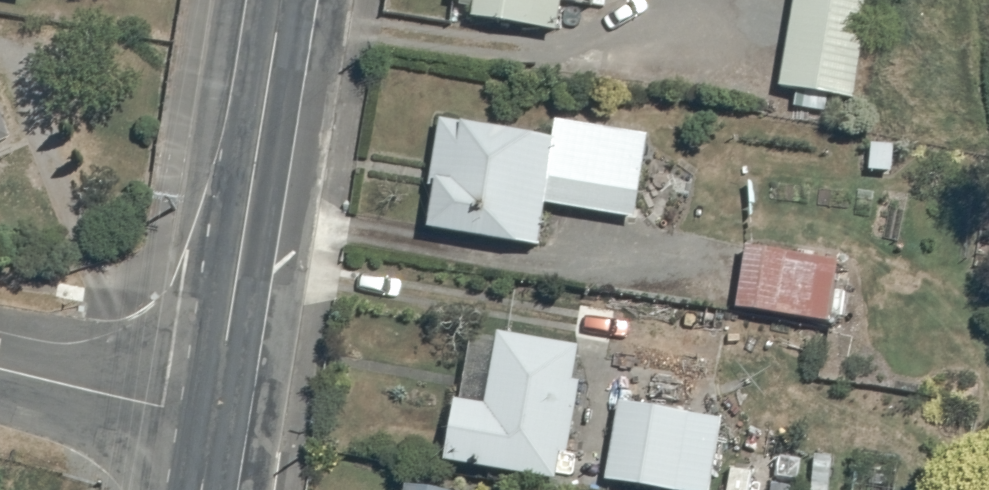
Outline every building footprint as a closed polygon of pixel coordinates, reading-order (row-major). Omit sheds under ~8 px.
[(475,14),(562,26),(566,0),(477,0),(475,14)] [(778,81),(862,99),(883,0),(795,0),(778,81)] [(26,147),(0,84),(0,158),(26,147)] [(559,131),(448,113),(430,228),(547,245),(557,181),(650,195),(659,132),(561,117),(559,131)] [(844,258),(747,242),(737,305),(834,320),(844,258)] [(587,342),(504,330),(494,398),(461,394),(451,461),(564,478),(568,450),(576,451),(587,378),(581,377),(587,342)] [(626,399),(613,480),(675,489),(721,489),(733,416),(626,399)]
